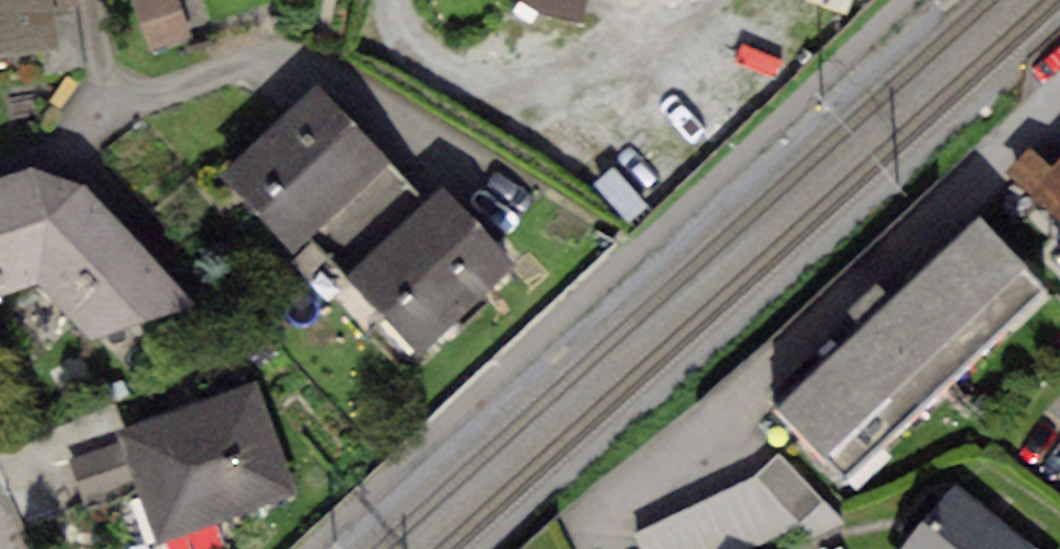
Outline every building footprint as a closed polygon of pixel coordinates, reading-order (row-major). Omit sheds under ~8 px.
[(58,44),(52,7),(78,3),(77,0),(0,0),(0,53),(58,44)] [(148,50),(189,37),(177,0),(132,0),(148,50)] [(314,85),(218,177),(292,254),(309,238),(388,163),(314,85)] [(1005,172),(1059,223),(1059,161),(1051,170),(1028,148),(1005,172)] [(309,238),(347,278),(425,202),(388,163),(309,238)] [(0,180),(0,293),(38,281),(88,339),(190,301),(87,188),(33,170),(0,180)] [(425,202),(347,278),(418,352),(513,265),(441,188),(425,202)] [(862,328),(779,407),(845,476),(1047,286),(982,218),(894,301),(877,283),(846,312),(862,328)] [(254,383),(121,427),(125,439),(138,478),(158,540),(291,496),(254,383)] [(138,478),(125,439),(70,456),(82,495),(138,478)] [(778,452),(755,474),(799,519),(822,497),(778,452)] [(633,532),(641,548),(738,548),(799,519),(755,474),(633,532)] [(951,483),(904,548),(1030,548),(1035,542),(951,483)]
